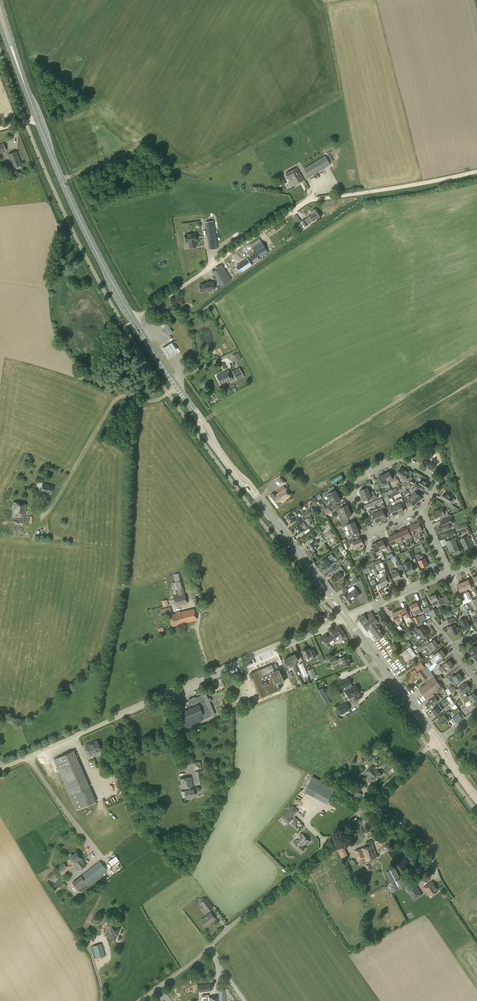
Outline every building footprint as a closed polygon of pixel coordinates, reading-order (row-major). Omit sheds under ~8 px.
[(20,167),(21,166),(20,165),(21,164),(16,151),(8,154),(13,168),(16,166),(17,168),(18,169),(19,169),(20,168),(20,167)] [(309,177),(330,164),(325,155),(303,169),(309,177)] [(286,173),(290,180),(291,179),(294,185),(304,180),(297,167),(294,168),(294,169),(286,173)] [(313,221),(322,215),(317,207),(310,211),(312,214),(309,216),(297,225),(300,229),(305,226),(312,221),(313,221)] [(321,213),(324,217),(333,210),(331,207),(321,213)] [(209,250),(217,248),(213,221),(205,222),(209,250)] [(196,247),(195,241),(196,241),(195,233),(184,235),(185,242),(188,242),(189,248),(196,247)] [(261,260),(279,247),(275,241),(271,243),(271,244),(265,248),(261,242),(253,247),(259,257),(261,260)] [(236,268),(240,273),(251,266),(247,260),(236,268)] [(228,282),(231,280),(226,272),(223,274),(219,268),(212,272),(219,283),(225,279),(228,282)] [(215,290),(213,281),(206,282),(206,283),(199,285),(200,291),(207,290),(208,292),(215,290)] [(169,336),(170,333),(172,332),(168,324),(162,330),(169,336)] [(173,343),(163,350),(168,358),(178,351),(173,343)] [(236,361),(242,358),(239,351),(233,354),(236,361)] [(235,378),(242,374),(239,368),(232,371),(235,378)] [(221,385),(224,383),(232,379),(227,370),(219,374),(216,376),(221,385)] [(407,481),(410,476),(408,474),(409,472),(401,467),(398,472),(402,475),(401,478),(407,481)] [(384,474),(388,481),(391,480),(392,482),(397,479),(396,476),(392,478),(389,471),(384,474)] [(333,483),(343,477),(341,473),(331,479),(333,483)] [(384,483),(388,481),(384,474),(379,476),(382,483),(379,484),(380,487),(385,485),(384,483)] [(291,496),(285,489),(286,488),(284,485),(286,483),(280,475),(275,479),(283,490),(275,496),(273,494),(269,496),(278,507),(281,505),(280,504),(291,496)] [(430,485),(421,480),(420,482),(417,480),(414,485),(419,489),(421,486),(427,489),(430,485)] [(362,495),(370,492),(367,487),(372,485),(371,482),(365,485),(366,487),(360,490),(362,495)] [(51,494),(53,487),(47,485),(43,483),(41,491),(51,494)] [(411,495),(418,501),(419,502),(423,499),(421,498),(422,497),(418,494),(420,491),(415,486),(413,488),(415,491),(411,495)] [(330,499),(338,494),(335,490),(330,493),(328,490),(323,493),(325,497),(328,495),(330,499)] [(370,492),(362,495),(364,500),(371,497),(372,500),(378,498),(376,495),(375,496),(373,491),(370,492)] [(454,510),(456,507),(452,505),(455,499),(453,498),(445,492),(441,498),(450,504),(448,506),(454,510)] [(338,494),(330,499),(329,499),(331,503),(329,504),(331,508),(337,505),(335,502),(341,499),(338,494)] [(411,495),(410,497),(409,496),(408,496),(406,497),(404,498),(407,505),(410,504),(410,503),(411,503),(414,505),(418,501),(411,495)] [(395,501),(394,502),(395,505),(399,513),(404,511),(402,506),(405,505),(402,498),(395,501)] [(23,523),(27,504),(13,501),(12,508),(13,508),(11,521),(23,523)] [(399,513),(395,505),(393,506),(391,502),(389,503),(389,505),(387,506),(389,512),(392,511),(394,515),(399,513)] [(338,515),(350,510),(347,505),(342,507),(340,504),(337,506),(335,507),(338,515)] [(377,509),(381,520),(386,517),(383,511),(386,510),(383,504),(381,505),(382,507),(377,509)] [(444,512),(442,508),(433,512),(436,518),(442,515),(443,518),(449,515),(448,513),(447,510),(444,512)] [(305,517),(312,512),(309,509),(302,514),(305,517)] [(376,522),(381,520),(377,509),(372,511),(371,510),(369,511),(371,516),(373,515),(376,522)] [(292,522),(296,519),(299,517),(298,514),(299,513),(297,510),(287,517),(292,522)] [(350,510),(338,515),(341,523),(347,520),(346,517),(352,515),(350,510)] [(300,524),(295,527),(297,531),(298,533),(299,532),(299,533),(304,530),(311,524),(310,523),(311,523),(310,522),(313,519),(311,516),(307,519),(307,518),(305,520),(304,519),(303,520),(304,521),(302,522),(302,523),(300,524)] [(454,523),(451,516),(440,521),(442,524),(439,525),(442,531),(451,527),(450,525),(454,523)] [(349,530),(357,526),(355,521),(349,523),(348,521),(342,523),(343,527),(347,526),(349,530)] [(413,524),(419,538),(422,537),(420,532),(423,531),(421,528),(424,526),(423,524),(420,526),(419,522),(413,524)] [(416,540),(419,538),(413,524),(407,527),(407,528),(411,536),(414,535),(416,540)] [(357,526),(349,530),(348,530),(349,534),(347,535),(349,539),(355,536),(353,534),(359,531),(357,526)] [(411,536),(407,528),(405,529),(404,529),(404,528),(402,528),(406,538),(411,536)] [(324,541),(334,534),(331,530),(321,537),(324,541)] [(402,540),(399,532),(396,533),(395,533),(394,532),(393,533),(397,542),(402,540)] [(392,544),(397,542),(393,533),(391,533),(392,534),(391,535),(389,536),(392,544)] [(469,538),(468,535),(461,539),(465,549),(472,546),(470,543),(472,543),(470,538),(469,538)] [(355,540),(354,538),(348,540),(350,544),(353,543),(355,547),(357,550),(362,548),(360,544),(363,543),(361,538),(355,540)] [(453,554),(460,551),(454,538),(446,541),(451,552),(451,551),(453,554)] [(313,552),(317,548),(316,545),(319,543),(317,540),(309,546),(313,552)] [(378,542),(381,550),(386,548),(388,553),(391,551),(389,545),(386,546),(383,540),(378,542)] [(382,552),(381,550),(378,542),(372,544),(374,549),(369,551),(373,560),(378,557),(377,555),(382,552)] [(326,569),(332,565),(331,564),(334,562),(332,559),(334,558),(331,554),(321,562),(326,569)] [(425,558),(423,555),(417,558),(419,561),(418,561),(422,568),(428,565),(425,558)] [(367,568),(381,561),(380,559),(374,562),(374,561),(366,564),(367,568)] [(411,562),(410,560),(403,563),(408,574),(414,571),(412,566),(413,565),(412,562),(411,562)] [(385,569),(382,562),(375,565),(377,570),(379,569),(380,571),(379,571),(380,574),(382,573),(383,572),(382,570),(385,569)] [(335,582),(343,576),(340,571),(343,569),(341,566),(335,570),(337,572),(332,576),(335,582)] [(398,572),(397,569),(395,570),(394,569),(391,571),(392,574),(394,580),(401,577),(398,571),(398,572)] [(381,585),(388,582),(386,576),(387,576),(385,572),(383,572),(382,573),(384,577),(379,579),(381,585)] [(188,604),(179,573),(173,574),(175,582),(172,583),(174,591),(177,590),(179,595),(173,596),(176,607),(188,604)] [(355,576),(350,580),(353,585),(359,581),(355,576)] [(468,580),(463,582),(466,590),(466,589),(472,587),(468,580)] [(463,582),(457,585),(460,592),(464,591),(465,593),(466,593),(467,592),(466,589),(466,590),(463,582)] [(350,593),(346,587),(342,590),(344,592),(343,593),(342,594),(343,595),(345,599),(346,601),(347,601),(349,604),(353,602),(352,600),(360,595),(355,588),(350,593)] [(442,597),(440,598),(439,595),(436,596),(436,594),(430,597),(432,602),(434,605),(439,603),(440,605),(444,603),(442,597)] [(415,615),(421,612),(417,602),(411,605),(413,610),(415,615)] [(399,610),(402,616),(405,615),(406,618),(410,617),(406,607),(399,610)] [(173,625),(197,619),(194,608),(170,614),(173,625)] [(398,618),(402,616),(399,610),(392,613),(396,622),(400,621),(398,618)] [(376,618),(380,615),(379,613),(374,616),(371,612),(365,616),(364,614),(359,618),(368,630),(369,628),(379,622),(376,618)] [(379,622),(369,628),(374,635),(376,634),(379,639),(384,635),(383,635),(385,634),(378,625),(381,623),(383,626),(386,624),(382,618),(380,615),(376,618),(379,622)] [(463,630),(470,627),(466,617),(459,620),(463,630)] [(458,633),(454,623),(457,622),(455,618),(448,620),(450,625),(452,624),(452,625),(448,627),(449,630),(450,630),(452,635),(458,633)] [(416,629),(418,629),(416,625),(410,627),(412,631),(411,631),(415,636),(416,637),(419,634),(416,629)] [(423,626),(417,630),(423,638),(429,634),(428,633),(429,632),(426,629),(425,629),(423,626)] [(343,640),(347,637),(339,627),(332,632),(333,634),(328,637),(326,634),(321,638),(323,641),(321,642),(323,644),(324,643),(328,647),(341,638),(343,640)] [(407,640),(413,635),(409,630),(403,634),(407,640)] [(439,645),(434,639),(426,645),(424,642),(420,646),(422,649),(426,646),(430,652),(434,649),(439,645)] [(476,652),(476,649),(475,646),(468,651),(472,656),(473,656),(476,652)] [(310,650),(309,648),(302,651),(305,658),(310,656),(311,658),(317,656),(314,649),(310,650)] [(405,663),(413,657),(407,649),(399,655),(405,663)] [(431,659),(434,663),(428,668),(430,671),(440,664),(437,661),(446,655),(442,649),(433,655),(434,657),(431,659)] [(290,656),(297,672),(298,672),(295,664),(297,664),(296,661),(299,660),(296,654),(290,656)] [(350,660),(348,655),(341,658),(341,657),(337,659),(336,657),(330,660),(332,664),(338,661),(338,662),(342,660),(345,667),(351,664),(350,660)] [(296,673),(297,672),(290,656),(284,658),(289,668),(293,666),(296,673)] [(452,663),(449,660),(445,664),(439,668),(442,672),(443,674),(446,672),(444,669),(447,667),(449,669),(454,666),(454,665),(453,663),(452,663)] [(430,671),(428,668),(426,665),(424,666),(421,662),(415,667),(416,668),(408,674),(413,680),(419,675),(423,680),(432,674),(430,671)] [(309,677),(303,663),(299,664),(304,676),(305,675),(306,678),(309,677)] [(275,670),(272,664),(258,670),(256,671),(249,674),(251,680),(253,679),(257,688),(256,688),(257,691),(258,691),(261,698),(281,689),(279,684),(285,681),(279,668),(275,670)] [(432,673),(441,666),(440,664),(430,671),(432,673)] [(463,678),(459,673),(454,676),(453,674),(448,678),(452,683),(455,681),(457,682),(463,678)] [(438,682),(436,679),(432,674),(423,680),(426,683),(419,688),(426,698),(437,690),(439,692),(444,689),(442,686),(438,682)] [(352,687),(351,684),(351,683),(349,679),(341,683),(343,688),(345,687),(346,690),(350,698),(359,693),(355,685),(352,687)] [(470,688),(466,682),(464,684),(464,683),(459,687),(457,689),(461,694),(463,693),(464,693),(470,688)] [(462,698),(465,703),(470,700),(472,703),(476,699),(476,697),(474,692),(468,696),(469,696),(468,697),(467,695),(462,698)] [(185,727),(215,714),(206,693),(195,698),(195,697),(188,700),(188,701),(176,706),(185,727)] [(442,699),(439,696),(436,698),(435,696),(426,703),(430,707),(442,699)] [(452,706),(455,704),(449,696),(447,697),(452,706)] [(342,714),(350,710),(346,703),(338,707),(338,708),(341,714),(342,714)] [(443,710),(439,705),(432,710),(435,715),(443,710)] [(442,724),(448,720),(446,716),(450,713),(449,711),(438,719),(442,724)] [(459,713),(452,718),(456,723),(463,718),(459,713)] [(89,754),(101,749),(97,740),(86,745),(89,754)] [(76,810),(96,802),(74,751),(54,759),(76,810)] [(375,768),(373,766),(365,773),(368,776),(365,778),(369,782),(372,780),(374,782),(382,774),(378,771),(376,769),(378,768),(376,766),(375,768)] [(196,784),(203,783),(202,770),(194,771),(196,784)] [(313,776),(304,792),(327,803),(335,788),(313,776)] [(191,790),(191,787),(193,787),(191,777),(180,779),(181,789),(188,788),(188,790),(185,791),(186,797),(194,796),(193,789),(191,790)] [(363,791),(368,786),(363,781),(358,786),(363,791)] [(359,799),(362,794),(355,790),(357,788),(350,784),(346,792),(359,799)] [(293,805),(282,817),(288,824),(293,819),(291,818),(298,811),(293,805)] [(302,851),(305,848),(304,847),(310,841),(302,834),(294,842),(302,851)] [(377,857),(373,844),(355,851),(358,859),(365,857),(366,861),(377,857)] [(343,858),(348,856),(343,847),(338,849),(343,858)] [(81,857),(77,852),(73,855),(72,854),(71,854),(69,855),(69,856),(70,857),(74,862),(73,863),(78,871),(87,864),(81,857)] [(108,861),(111,866),(119,860),(116,856),(108,861)] [(93,866),(72,882),(79,890),(87,884),(88,885),(107,870),(99,861),(93,866)] [(60,873),(67,867),(64,863),(57,868),(60,873)] [(409,884),(407,880),(404,875),(400,878),(395,867),(386,872),(394,887),(391,888),(393,892),(409,884)] [(51,881),(57,876),(53,872),(47,876),(51,881)] [(430,896),(438,891),(432,882),(424,887),(430,896)] [(415,883),(406,889),(412,897),(420,891),(415,883)] [(207,912),(213,908),(206,898),(199,903),(207,912)] [(206,926),(215,919),(210,912),(201,919),(206,926)] [(115,939),(119,928),(114,927),(115,925),(112,924),(112,923),(108,922),(106,925),(111,927),(107,936),(115,939)] [(97,958),(105,955),(101,943),(93,946),(97,958)] [(198,992),(210,990),(210,984),(197,985),(198,992)] [(213,1000),(226,1000),(225,990),(219,990),(219,996),(217,996),(213,996),(213,1000)]
